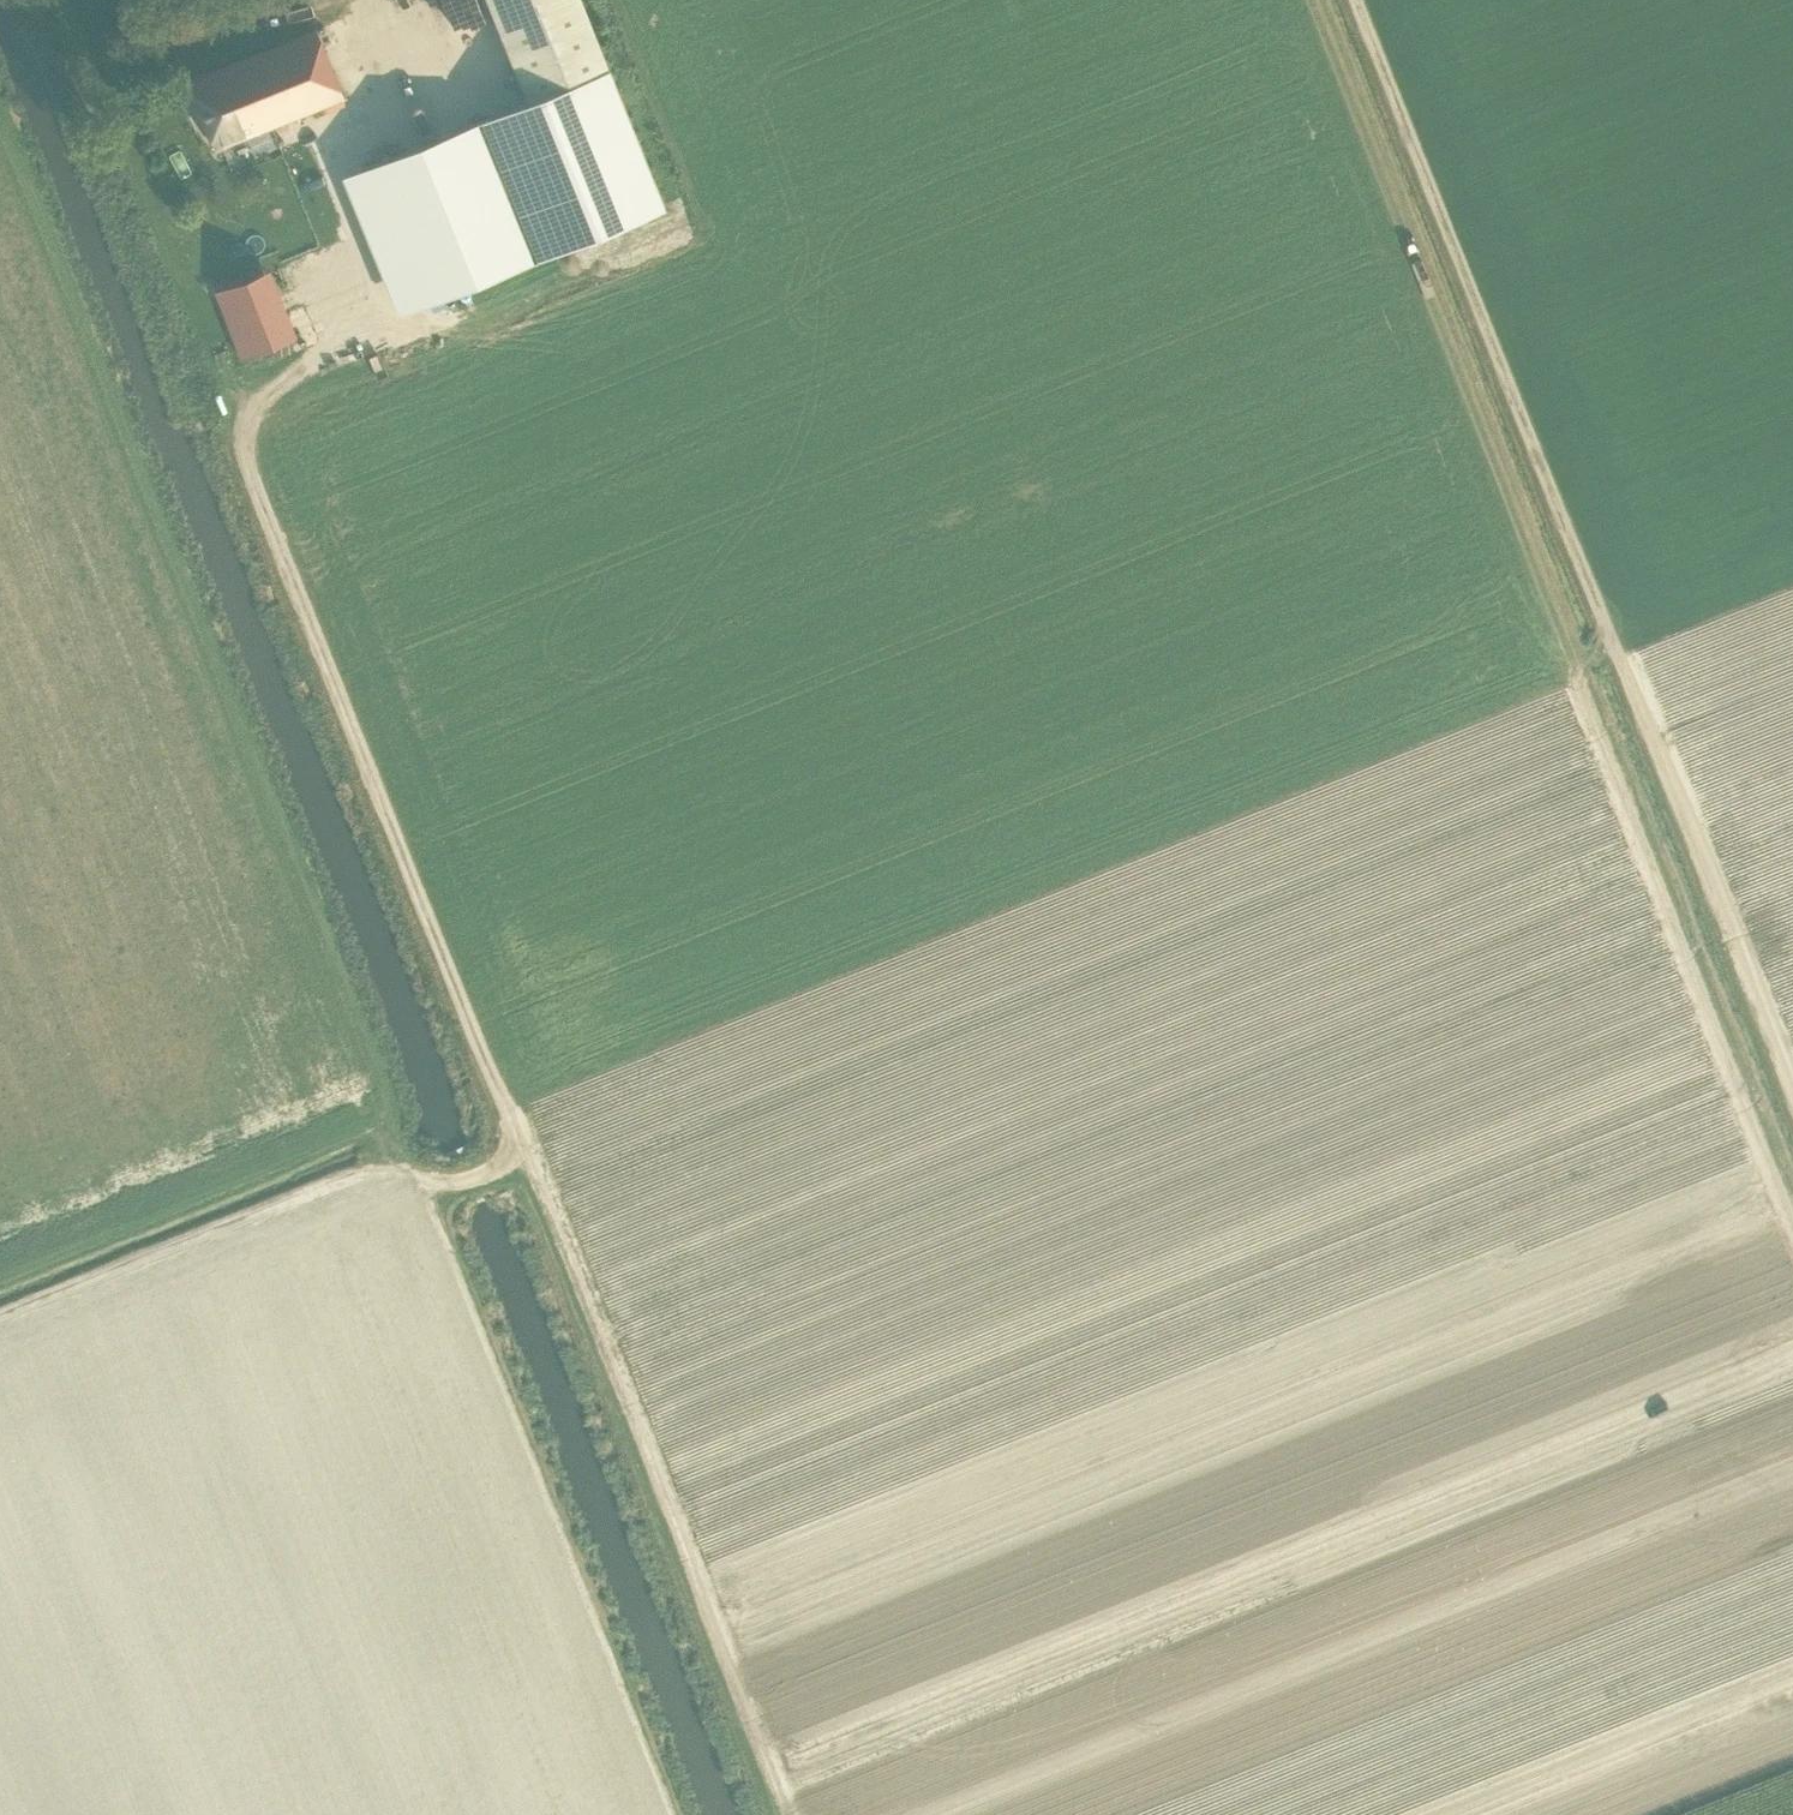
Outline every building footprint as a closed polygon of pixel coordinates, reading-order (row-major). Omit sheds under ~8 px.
[(536,108),(489,128),(545,262),(672,209),(585,0),(491,0),(536,108)] [(189,79),(216,149),(346,97),(320,29),(189,79)] [(484,120),(373,166),(429,300),(540,254),(484,120)] [(217,291),(242,356),(299,334),(273,267),(217,291)]
